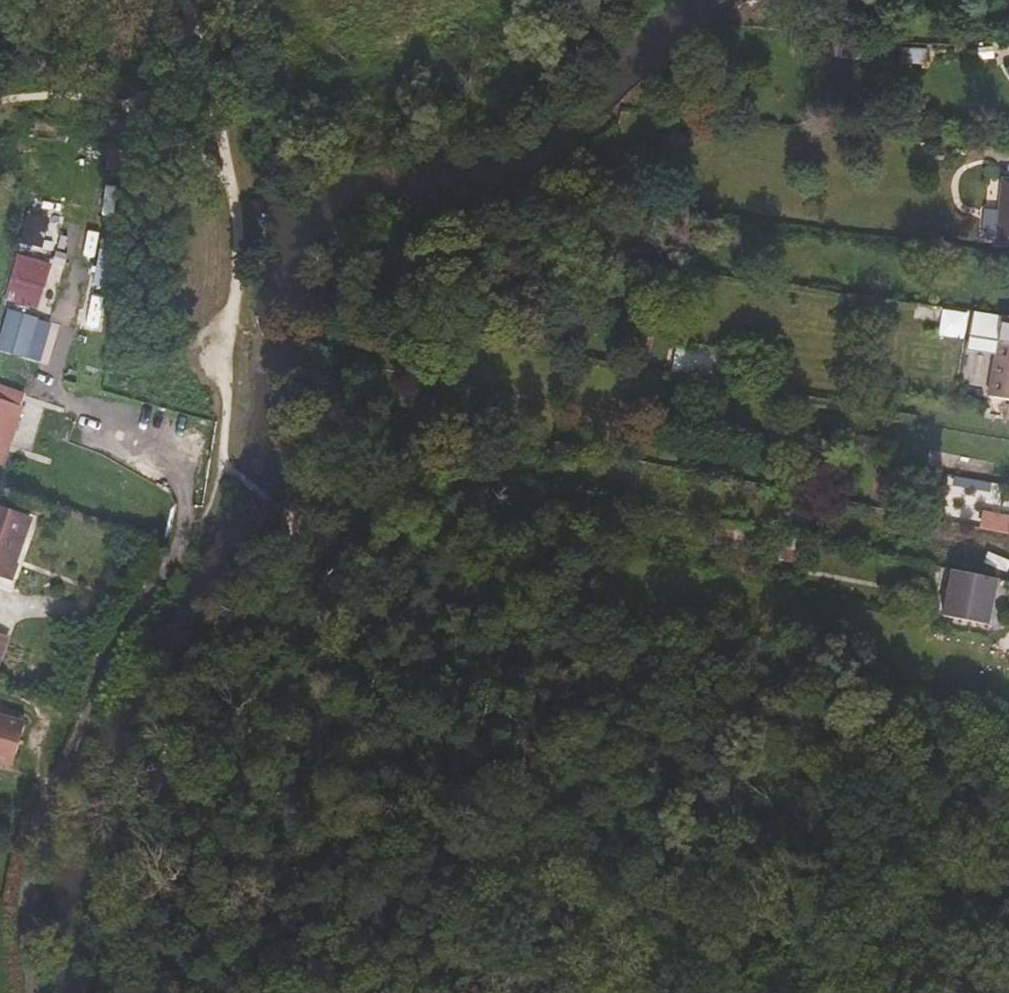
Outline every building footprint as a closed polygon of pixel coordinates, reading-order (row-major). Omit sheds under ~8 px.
[(126,43),(135,45),(138,27),(129,25),(126,43)] [(862,40),(835,37),(832,55),(860,57),(862,40)] [(0,310),(0,333),(9,336),(23,288),(8,283),(7,287),(0,310)] [(1008,398),(1008,342),(997,340),(988,394),(1008,398)] [(727,373),(729,349),(685,345),(683,369),(727,373)] [(8,577),(11,571),(29,518),(0,508),(0,574),(8,577)] [(806,538),(771,531),(765,554),(800,562),(806,538)] [(997,577),(939,565),(937,572),(953,576),(946,613),(954,615),(952,622),(977,628),(979,621),(987,623),(997,577)] [(12,765),(24,723),(0,716),(0,761),(12,765)]
